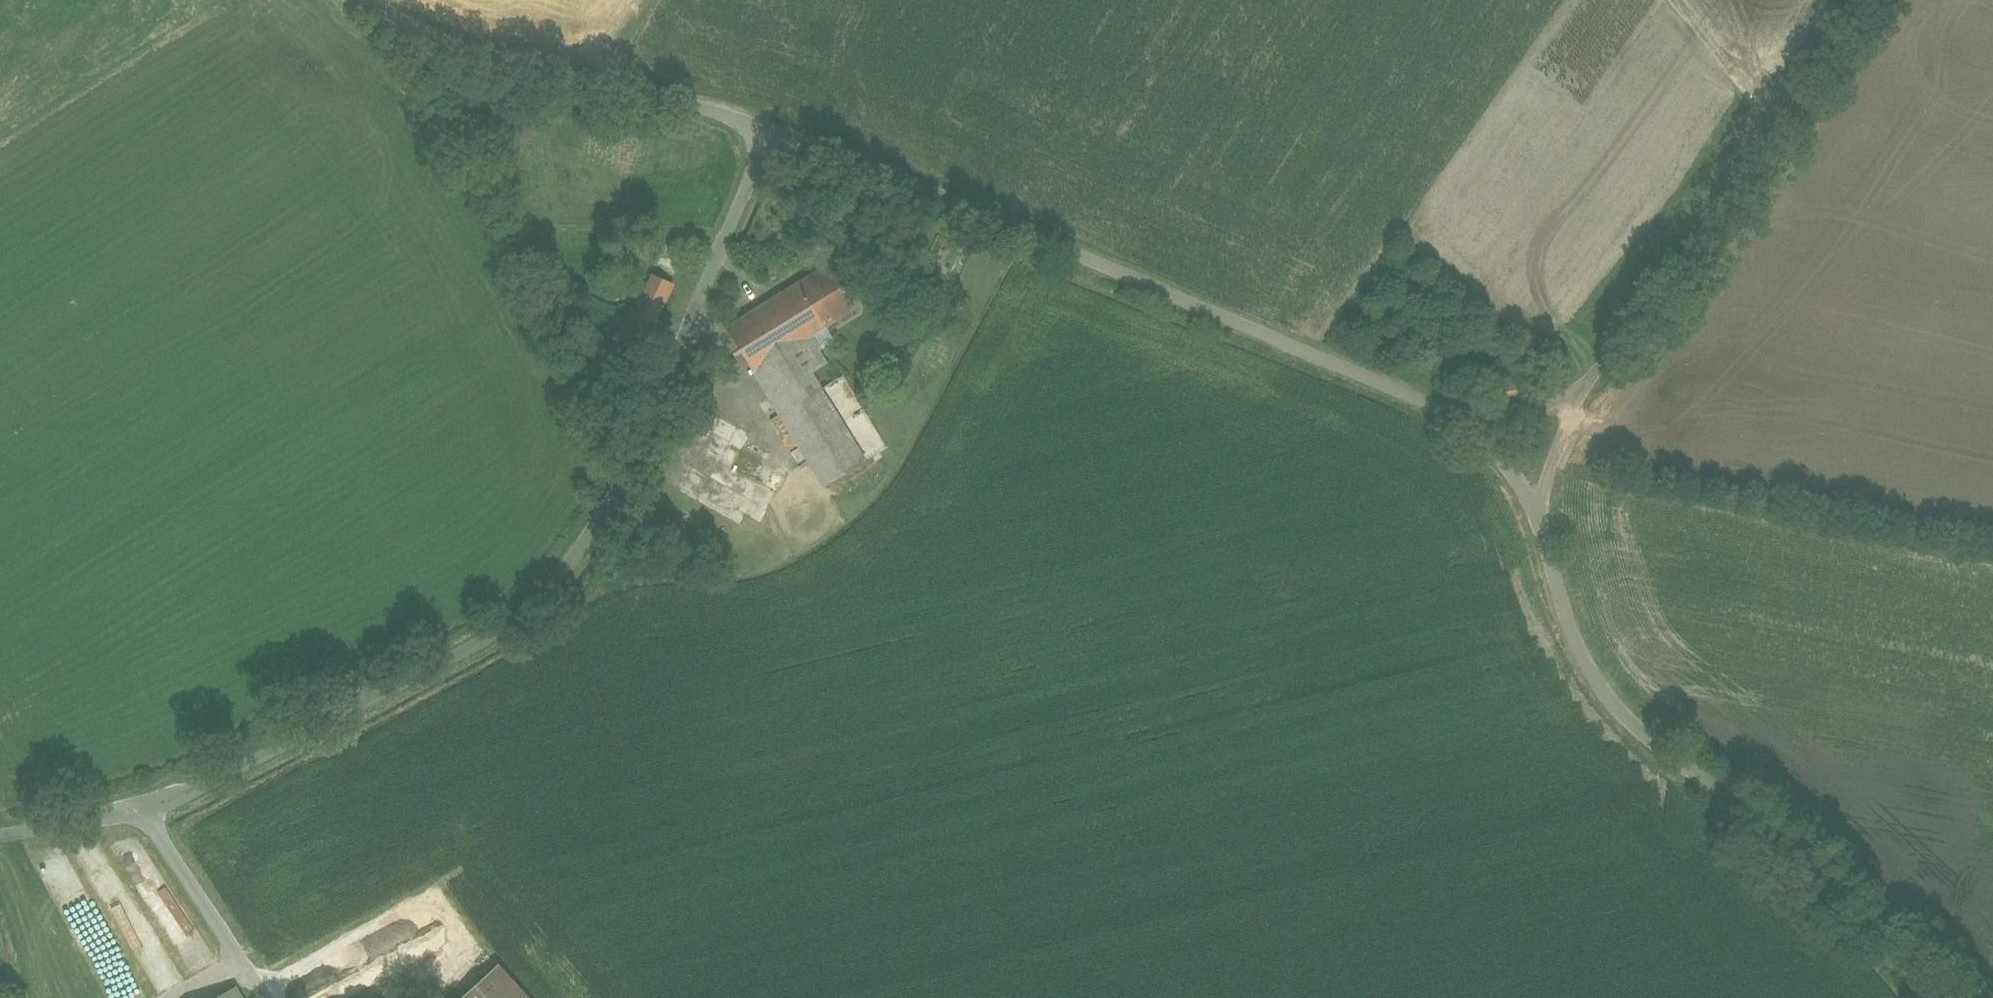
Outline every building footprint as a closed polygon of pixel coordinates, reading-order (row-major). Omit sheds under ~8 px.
[(860,311),(831,264),(729,326),(828,487),(869,461),(800,348),(860,311)] [(650,353),(676,281),(651,272),(638,309),(629,306),(616,341),(650,353)] [(1497,391),(1498,403),(1514,402),(1513,390),(1497,391)] [(507,963),(470,996),(472,997),(539,997),(507,963)] [(245,988),(227,997),(251,997),(245,988)]
